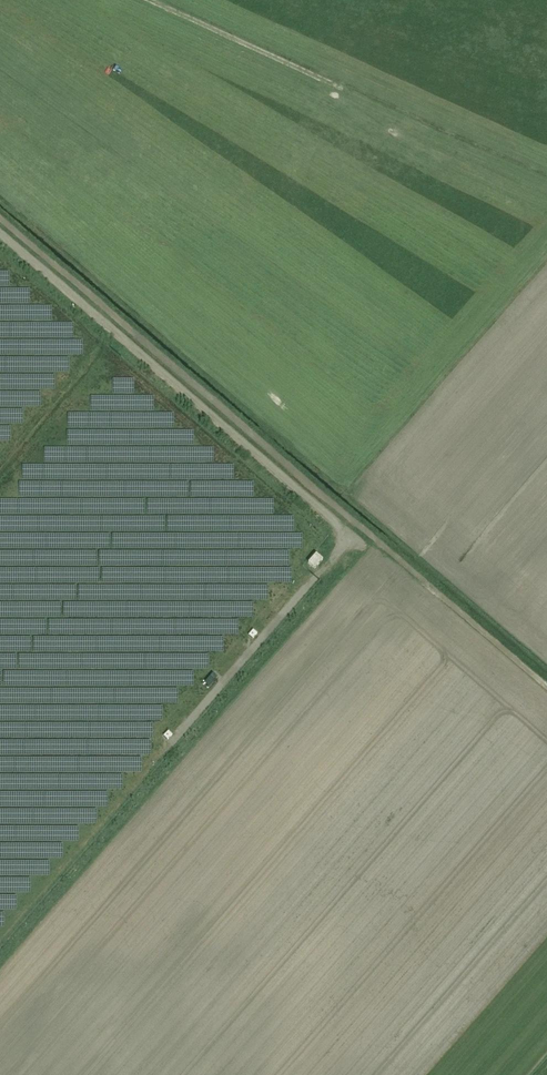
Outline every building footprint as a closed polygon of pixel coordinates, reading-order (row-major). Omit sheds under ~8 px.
[(316,554),(308,563),(315,569),(323,560),(316,554)]
